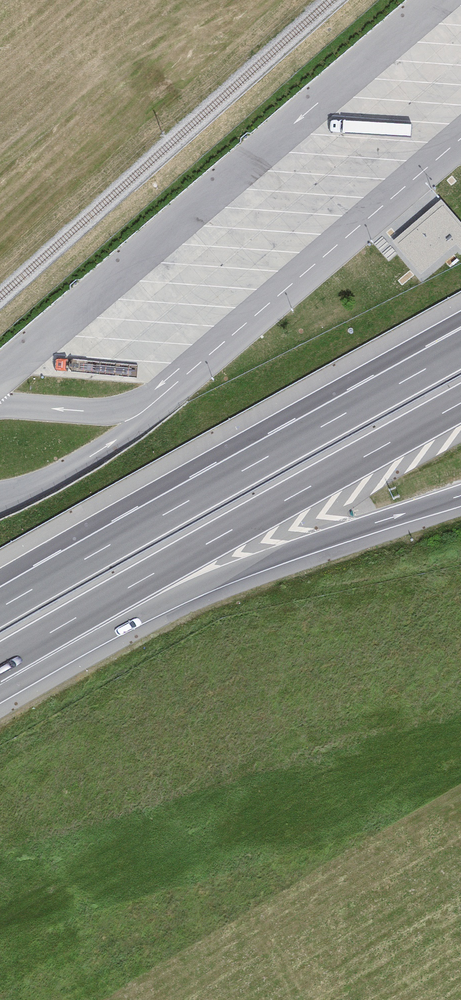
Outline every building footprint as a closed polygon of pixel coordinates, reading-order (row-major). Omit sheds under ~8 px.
[(390,241),(426,283),(460,253),(460,217),(443,196),(390,241)]
